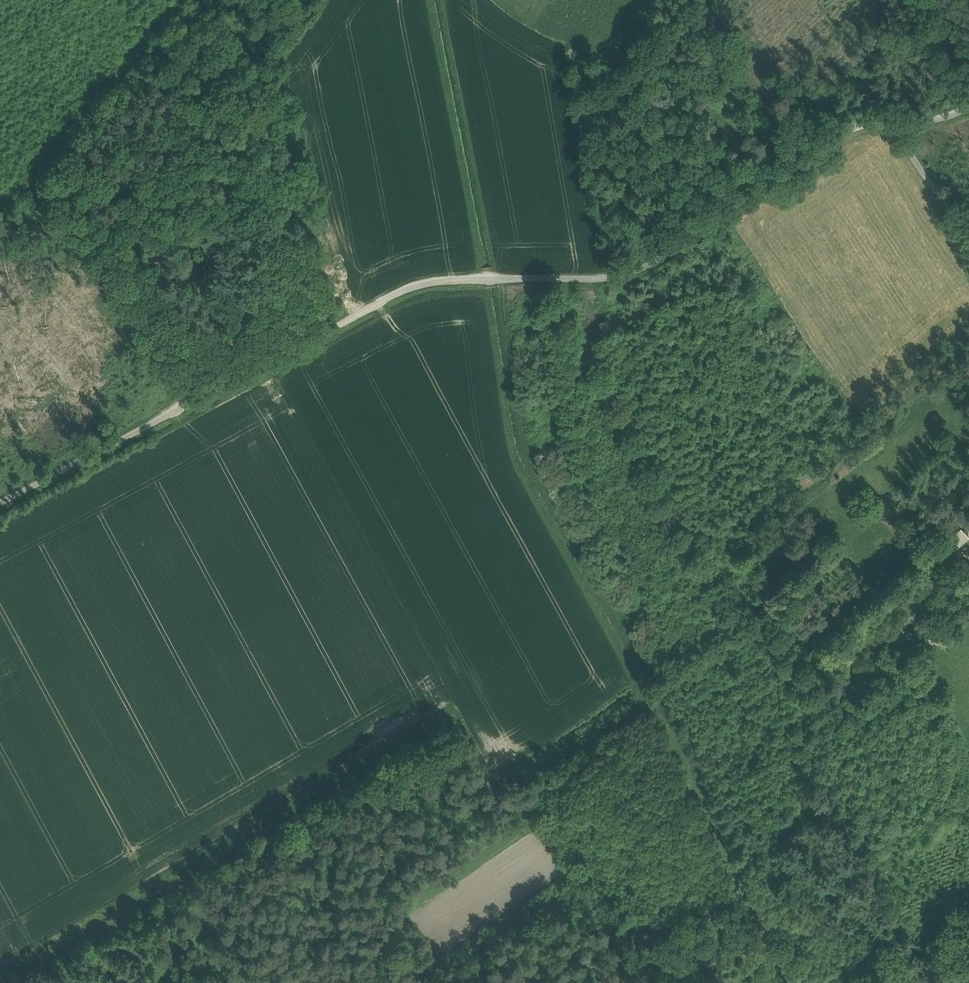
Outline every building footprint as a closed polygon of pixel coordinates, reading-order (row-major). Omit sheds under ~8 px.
[(961,529),(939,548),(946,556),(968,537),(961,529)]
